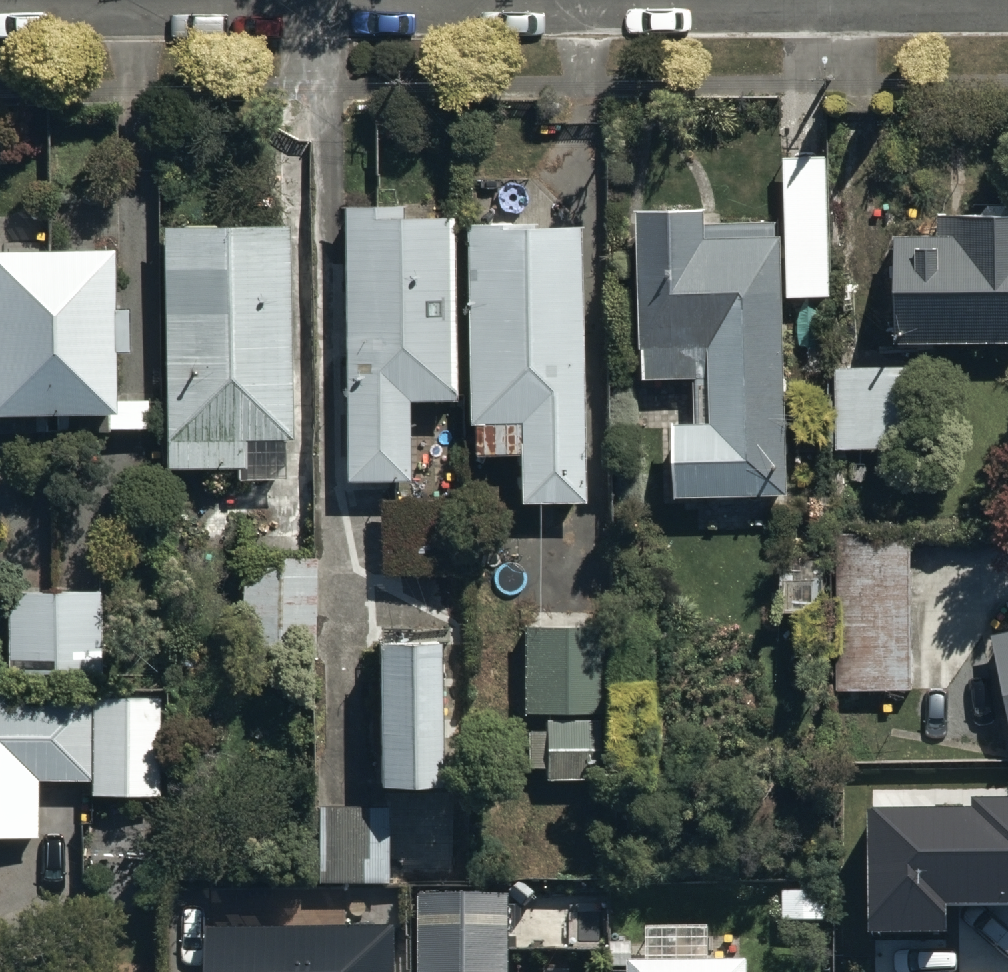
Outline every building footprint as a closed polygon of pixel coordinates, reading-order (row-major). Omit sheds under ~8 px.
[(825,147),(781,149),(786,289),(830,287),(825,147)] [(402,191),(340,192),(344,465),(406,465),(405,383),(455,383),(452,203),(402,203),(402,191)] [(672,406),(674,479),(786,477),(781,221),(703,223),(702,193),(638,194),(641,361),(698,360),(699,406),(672,406)] [(892,327),(1007,326),(1007,193),(940,193),(941,219),(893,219),(892,327)] [(576,206),(463,209),(469,441),(515,440),(516,488),(583,487),(576,206)] [(286,209),(162,211),(165,457),(236,456),(236,468),(289,468),(286,209)] [(0,227),(0,392),(103,390),(104,420),(148,419),(147,386),(114,387),(113,326),(126,326),(125,284),(110,284),(109,224),(0,227)] [(924,355),(836,357),(838,439),(926,437),(924,355)] [(457,489),(379,489),(379,567),(457,567),(457,489)] [(911,521),(776,525),(778,596),(818,595),(821,678),(915,675),(911,521)] [(318,542),(244,542),(244,676),(318,676),(318,542)] [(99,578),(7,580),(9,658),(101,656),(99,578)] [(602,618),(523,615),(520,706),(545,706),(544,721),(528,720),(526,763),(597,765),(602,618)] [(990,621),(1007,709),(1007,617),(990,621)] [(379,639),(377,780),(442,780),(442,639),(379,639)] [(36,825),(36,769),(89,769),(89,784),(157,784),(158,682),(0,680),(0,825),(36,825)] [(867,808),(869,930),(945,930),(945,904),(1007,903),(1007,796),(968,797),(968,807),(867,808)] [(387,812),(331,811),(331,885),(386,886),(387,812)] [(416,885),(417,971),(511,971),(510,884),(416,885)] [(204,926),(205,971),(394,971),(393,924),(204,926)] [(626,951),(626,971),(749,971),(749,950),(626,951)]
